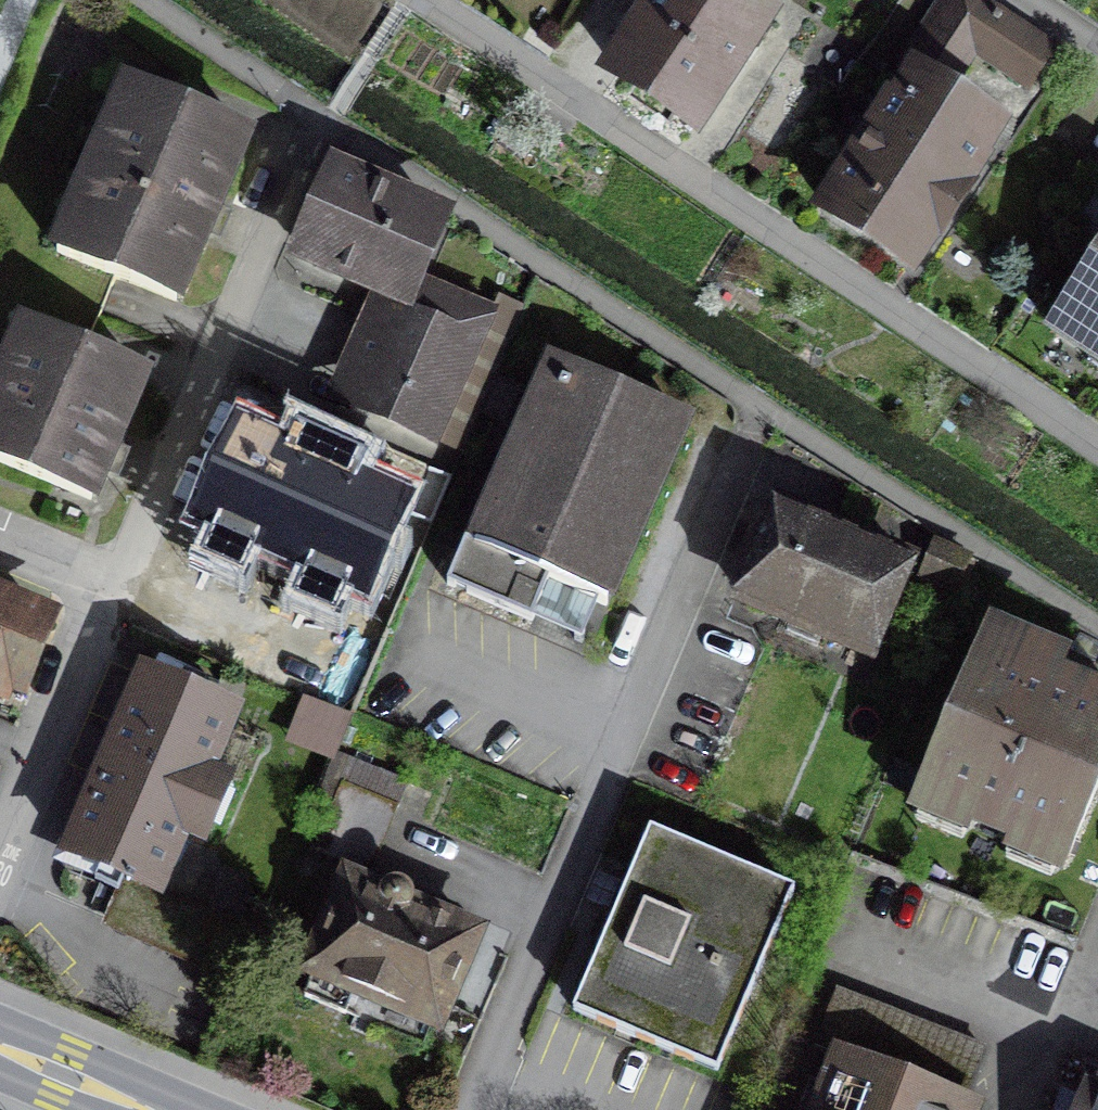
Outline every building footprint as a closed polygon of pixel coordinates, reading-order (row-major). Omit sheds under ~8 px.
[(738,0),(665,0),(616,72),(704,132),(776,26),(738,0)] [(974,0),(955,0),(919,61),(955,83),(972,55),(1029,88),(1053,47),(974,0)] [(997,132),(912,80),(826,209),(910,266),(997,132)] [(252,141),(117,82),(42,253),(177,312),(252,141)] [(446,207),(333,161),(296,249),(409,296),(446,207)] [(1052,326),(1097,357),(1097,258),(1052,326)] [(493,308),(429,281),(415,315),(372,297),(332,392),(438,437),(493,308)] [(1,309),(0,312),(0,478),(87,517),(151,376),(1,309)] [(688,410),(552,351),(457,570),(528,601),(548,555),(612,583),(688,410)] [(413,485),(236,406),(189,510),(365,589),(413,485)] [(928,564),(782,501),(736,606),(883,669),(928,564)] [(0,598),(0,699),(10,703),(46,616),(0,598)] [(976,628),(891,832),(1053,899),(1097,790),(1097,679),(976,628)] [(253,723),(142,674),(55,870),(165,919),(253,723)] [(315,850),(368,872),(406,783),(352,761),(315,850)] [(795,902),(641,838),(564,1020),(718,1085),(795,902)] [(481,942),(335,884),(290,995),(436,1053),(481,942)] [(815,1041),(845,1053),(966,1101),(985,1053),(835,993),(815,1041)] [(822,1109),(962,1109),(966,1101),(845,1053),(822,1109)] [(1091,1071),(1075,1109),(1097,1109),(1097,1074),(1091,1071)]
